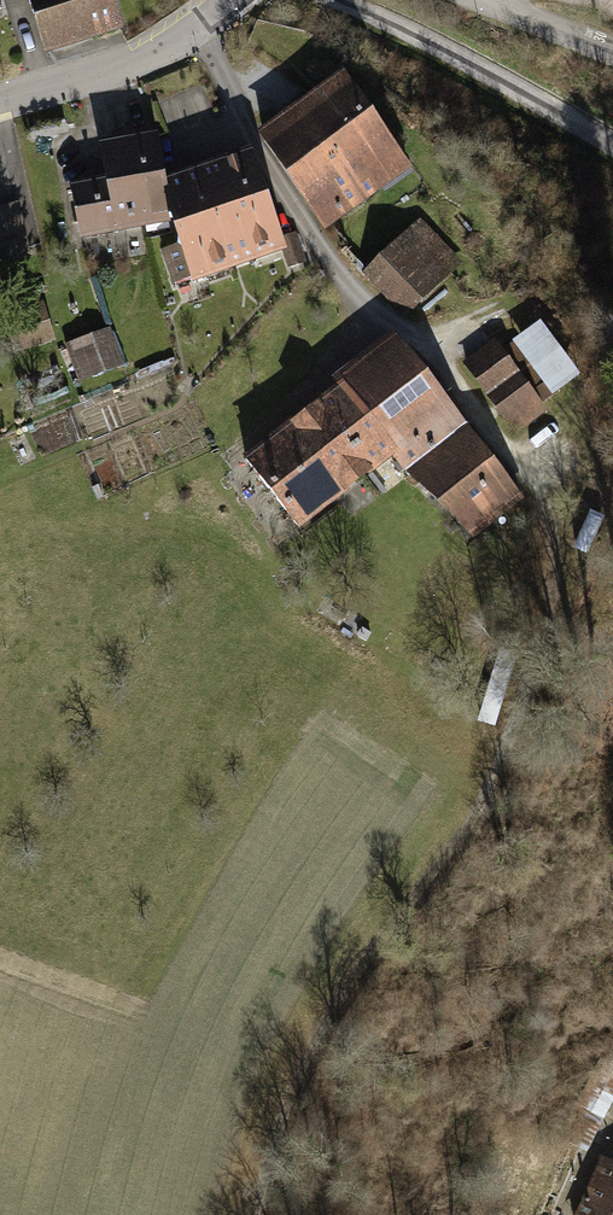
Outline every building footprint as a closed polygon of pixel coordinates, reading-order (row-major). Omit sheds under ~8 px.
[(47,54),(119,32),(110,0),(31,0),(47,54)] [(347,80),(265,140),(323,225),(408,164),(347,80)] [(164,185),(157,135),(105,146),(112,182),(75,189),(83,235),(170,218),(164,185)] [(273,214),(250,155),(164,185),(170,218),(173,218),(182,245),(165,251),(175,283),(193,277),(194,279),(231,266),(228,258),(281,240),(281,239),(273,214)] [(15,209),(0,214),(0,273),(32,262),(15,209)] [(418,222),(365,274),(401,310),(454,259),(418,222)] [(293,235),(281,239),(281,240),(290,267),(303,262),(293,235)] [(62,355),(76,395),(123,379),(110,339),(62,355)] [(514,343),(502,352),(540,404),(552,395),(514,343)] [(510,426),(540,405),(540,404),(502,352),(496,345),(466,366),(510,426)] [(407,471),(426,494),(484,449),(403,346),(347,390),(407,471)] [(308,548),(407,471),(347,390),(246,468),(308,548)] [(533,511),(484,449),(426,494),(482,550),(533,511)] [(598,1162),(574,1214),(612,1214),(612,1169),(598,1162)]
